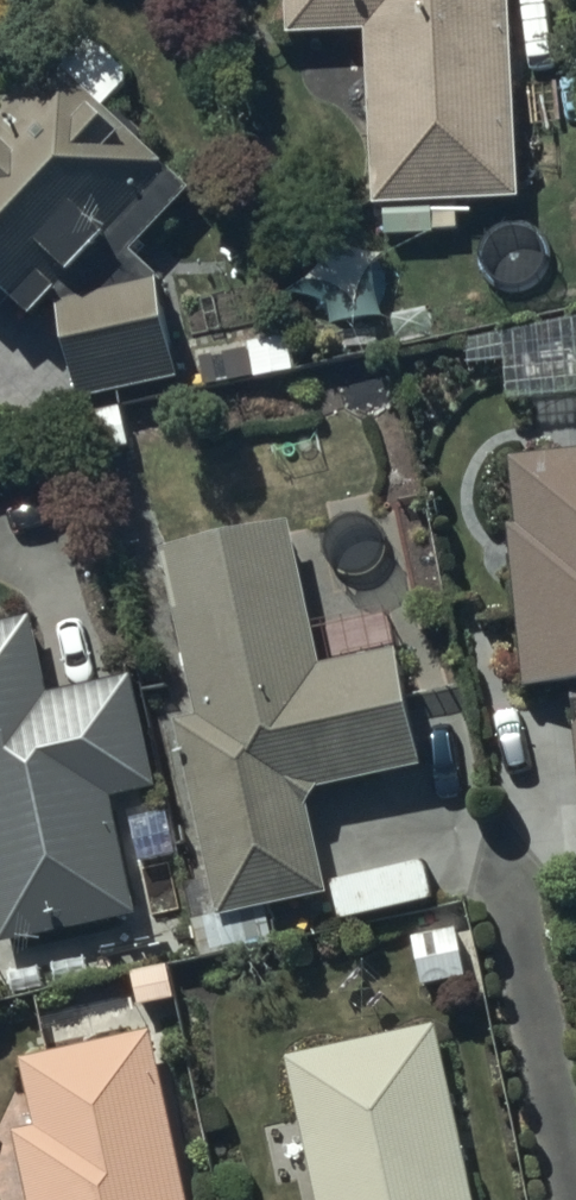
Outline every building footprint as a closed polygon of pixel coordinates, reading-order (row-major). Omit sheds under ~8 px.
[(289,47),(368,44),(374,215),(388,214),(389,245),(460,243),(459,215),(523,213),(515,0),(288,0),(289,47)] [(0,106),(0,309),(30,337),(104,259),(123,276),(191,203),(41,62),(0,106)] [(158,296),(60,318),(82,411),(179,389),(158,296)] [(512,537),(528,702),(573,698),(575,727),(575,464),(514,469),(520,536),(512,537)] [(205,734),(181,739),(224,930),(328,907),(310,825),(320,803),(425,780),(399,665),(322,682),(289,537),(167,565),(205,734)] [(4,955),(135,926),(109,812),(158,801),(133,691),(53,708),(35,627),(0,635),(0,935),(4,955)] [(460,917),(411,927),(424,996),(474,987),(460,917)] [(288,1070),(316,1199),(474,1199),(440,1038),(288,1070)] [(151,1043),(21,1071),(36,1139),(15,1143),(27,1199),(185,1199),(151,1043)]
